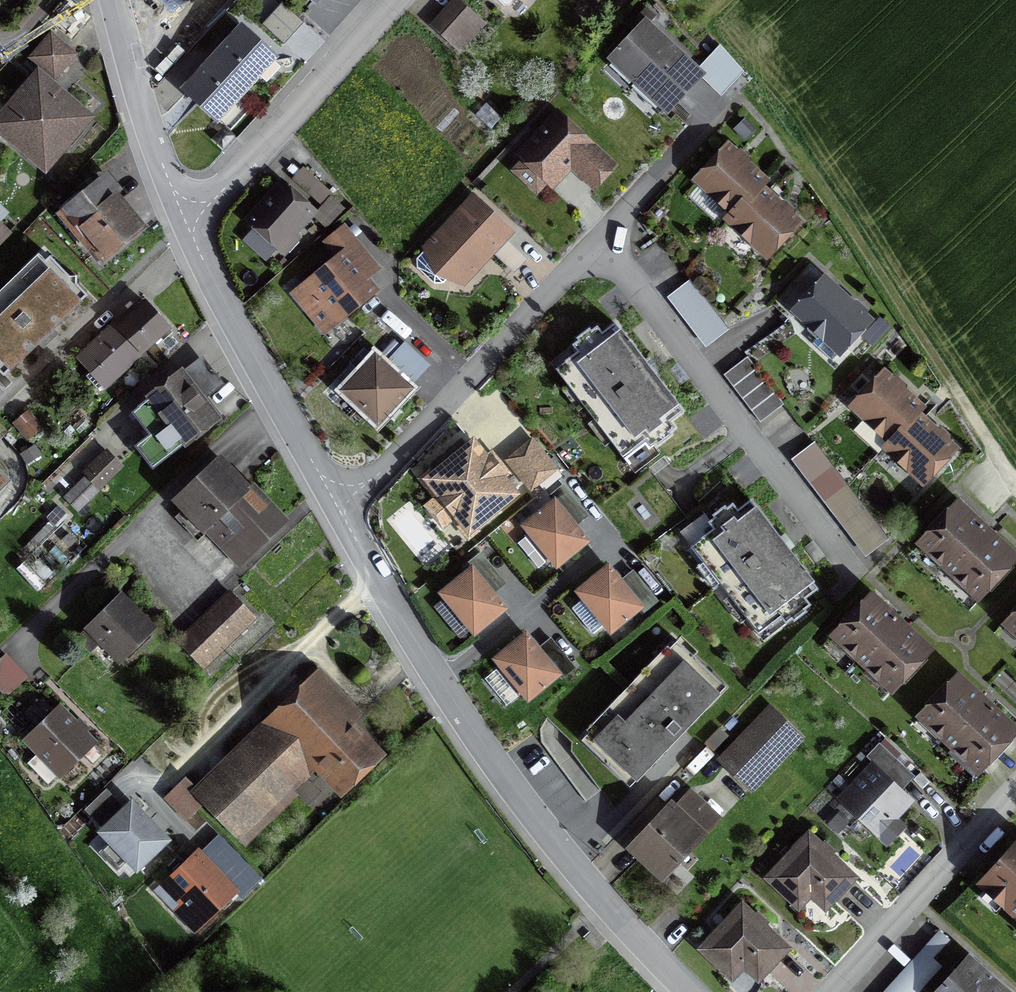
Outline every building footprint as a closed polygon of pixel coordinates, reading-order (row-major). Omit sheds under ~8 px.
[(206,20),(225,0),(184,0),(206,20)] [(479,24),(454,2),(431,27),(456,49),(479,24)] [(291,36),(301,25),(279,5),(269,15),(291,36)] [(613,60),(639,84),(670,52),(644,27),(613,60)] [(208,57),(210,59),(242,88),(255,74),(253,73),(267,57),(269,59),(270,58),(240,31),(217,56),(213,52),(208,57)] [(72,56),(49,36),(30,59),(53,79),(72,56)] [(639,84),(666,109),(697,76),(670,52),(639,84)] [(227,101),(229,102),(242,88),(210,59),(208,57),(204,62),(208,66),(185,91),(214,119),(216,117),(214,116),(227,101)] [(58,101),(33,79),(6,109),(9,140),(44,170),(88,119),(62,96),(58,101)] [(557,116),(519,156),(550,186),(569,165),(593,188),(611,167),(557,116)] [(764,184),(727,149),(697,181),(733,215),(728,220),(728,221),(764,184)] [(313,200),(323,189),(302,170),(292,181),(313,200)] [(98,184),(66,210),(89,238),(105,257),(137,231),(98,184)] [(764,184),(728,221),(765,255),(795,223),(759,190),(764,184)] [(294,198),(281,187),(249,222),(278,248),(279,247),(275,243),(284,232),(293,232),(310,213),(297,201),(296,203),(292,200),(294,198)] [(461,284),(508,233),(472,200),(425,250),(415,260),(416,269),(433,285),(441,285),(451,275),(461,284)] [(337,254),(353,241),(345,231),(329,244),(337,254)] [(317,306),(330,308),(339,319),(372,291),(343,255),(302,289),(317,306)] [(87,301),(44,257),(0,299),(0,361),(12,374),(87,301)] [(837,354),(868,321),(824,280),(793,313),(806,325),(806,332),(815,340),(822,340),(837,354)] [(706,344),(724,330),(722,326),(689,284),(670,299),(706,344)] [(122,320),(117,325),(141,352),(165,329),(143,304),(136,311),(132,307),(120,318),(122,320)] [(103,386),(141,352),(117,325),(107,334),(104,330),(86,347),(89,350),(79,359),(91,372),(84,378),(96,391),(102,385),(103,386)] [(669,423),(681,413),(613,325),(601,334),(596,327),(590,332),(588,330),(575,340),(577,342),(571,347),(576,353),(563,363),(631,451),(644,442),(649,448),(655,444),(656,446),(670,436),(668,434),(674,429),(669,423)] [(419,368),(399,350),(382,367),(374,359),(343,392),(376,423),(407,390),(403,386),(419,368)] [(759,424),(782,406),(746,358),(722,376),(759,424)] [(214,420),(179,375),(137,408),(145,419),(150,425),(151,424),(146,418),(155,410),(169,428),(165,431),(175,445),(179,441),(182,445),(214,420)] [(920,410),(883,376),(853,408),(889,441),(884,447),(884,448),(920,410)] [(920,410),(884,448),(921,482),(951,449),(915,416),(920,410)] [(25,414),(15,423),(28,439),(39,430),(25,414)] [(554,470),(530,441),(506,462),(529,490),(554,470)] [(485,462),(471,444),(427,481),(468,531),(512,495),(498,477),(502,474),(489,458),(485,462)] [(120,446),(65,499),(76,510),(119,468),(118,466),(129,455),(120,446)] [(884,538),(818,452),(799,467),(865,553),(884,538)] [(250,551),(278,524),(218,460),(174,501),(183,510),(175,519),(194,540),(218,517),(250,551)] [(11,481),(0,470),(0,492),(11,481)] [(588,542),(550,496),(520,521),(558,566),(588,542)] [(804,600),(817,590),(749,501),(736,511),(731,504),(725,509),(723,507),(710,516),(712,519),(706,523),(711,530),(699,540),(767,628),(779,619),(784,625),(790,621),(792,623),(805,613),(803,611),(809,606),(804,600)] [(970,587),(979,595),(1014,558),(985,531),(957,504),(922,542),(931,550),(931,556),(964,587),(970,587)] [(641,604),(606,561),(574,587),(609,630),(641,604)] [(503,604),(469,563),(438,589),(472,630),(503,604)] [(202,668),(252,619),(228,594),(177,643),(202,668)] [(899,623),(871,597),(836,634),(845,642),(845,648),(878,679),(884,679),(893,688),(928,650),(899,623)] [(111,654),(118,661),(151,629),(119,598),(76,640),(101,664),(111,654)] [(1008,622),(1015,630),(1015,613),(1008,622)] [(559,671),(523,628),(491,654),(527,698),(559,671)] [(725,684),(677,638),(582,736),(630,782),(725,684)] [(2,662),(0,663),(0,699),(20,683),(2,662)] [(964,760),(970,760),(979,768),(1014,731),(987,705),(957,677),(922,715),(931,723),(931,729),(964,760)] [(315,768),(338,792),(376,756),(306,683),(195,789),(242,838),(315,768)] [(94,739),(58,701),(21,736),(57,774),(94,739)] [(748,787),(797,736),(771,711),(722,762),(748,787)] [(883,818),(887,822),(906,802),(871,769),(842,800),(873,829),(883,818)] [(631,848),(661,875),(713,821),(690,800),(676,814),(669,808),(631,848)] [(104,832),(137,867),(166,840),(133,805),(104,832)] [(807,837),(768,879),(797,906),(818,884),(832,897),(823,906),(824,907),(833,898),(851,878),(807,837)] [(982,885),(1015,916),(1015,847),(982,885)] [(192,930),(200,923),(232,892),(196,855),(164,886),(184,906),(176,914),(192,930)] [(740,908),(701,950),(730,977),(743,964),(757,978),(784,949),(740,908)] [(988,978),(979,970),(967,960),(953,975),(951,973),(942,983),(944,985),(938,991),(1003,991),(998,988),(988,978)]
